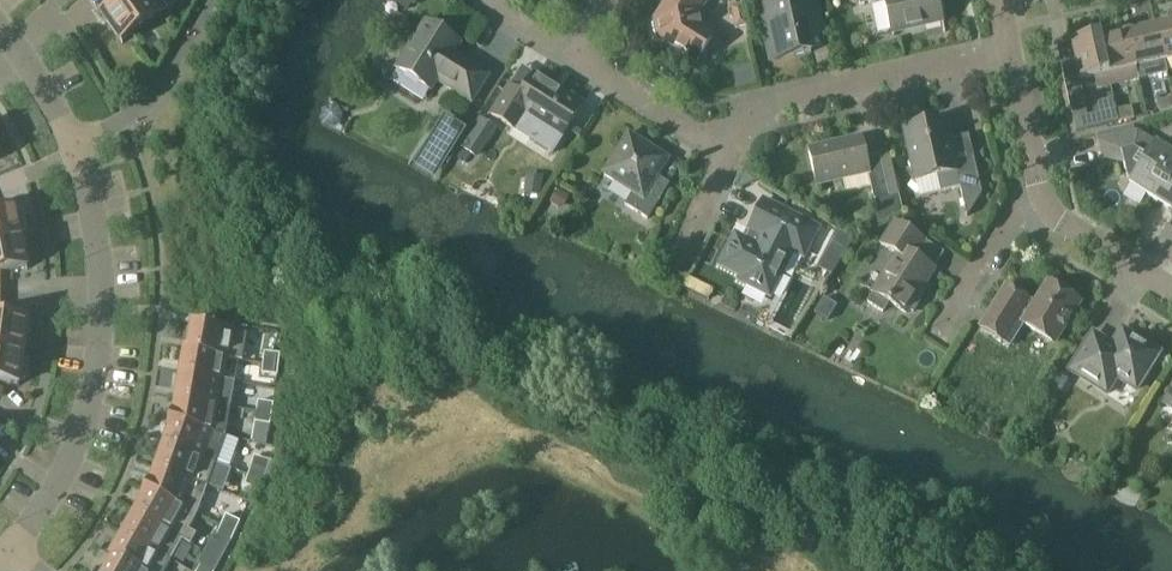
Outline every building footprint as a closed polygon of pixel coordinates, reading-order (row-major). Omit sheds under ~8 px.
[(102,13),(121,41),(167,9),(161,0),(121,0),(102,13)] [(720,47),(711,41),(715,34),(707,28),(702,10),(708,0),(669,0),(656,20),(660,39),(698,62),(701,56),(710,62),(720,47)] [(811,52),(803,17),(818,14),(815,0),(783,0),(758,6),(771,61),(811,52)] [(893,33),(944,22),(939,0),(885,0),(893,33)] [(472,102),(488,76),(454,54),(460,44),(426,22),(397,69),(431,90),(437,80),(472,102)] [(1164,61),(1171,59),(1171,23),(1157,27),(1164,61)] [(1136,67),(1164,61),(1157,27),(1129,33),(1136,67)] [(1108,74),(1136,67),(1129,33),(1101,39),(1101,40),(1108,74)] [(1101,40),(1101,39),(1100,36),(1100,35),(1070,42),(1075,65),(1063,68),(1068,93),(1073,114),(1086,111),(1079,80),(1108,74),(1101,40)] [(583,105),(535,74),(522,95),(509,87),(491,115),(512,128),(522,112),(562,138),(583,105)] [(1171,110),(1171,100),(1159,103),(1161,113),(1171,110)] [(1117,113),(1119,122),(1133,119),(1131,110),(1117,113)] [(1086,111),(1073,114),(1076,130),(1097,126),(1094,115),(1087,116),(1086,111)] [(420,154),(437,164),(459,127),(442,115),(420,154)] [(496,129),(478,118),(460,147),(477,158),(496,129)] [(956,162),(946,120),(904,130),(916,181),(938,176),(941,192),(961,187),(968,216),(983,193),(974,158),(956,162)] [(648,220),(664,194),(652,186),(669,159),(629,134),(603,174),(633,193),(625,205),(648,220)] [(1171,168),(1171,155),(1153,143),(1152,145),(1137,136),(1100,144),(1103,158),(1122,165),(1125,181),(1128,183),(1128,184),(1152,199),(1171,168)] [(868,159),(863,138),(811,149),(819,184),(869,173),(876,201),(891,198),(882,156),(868,159)] [(1074,139),(1073,154),(1095,155),(1095,140),(1074,139)] [(1152,199),(1171,212),(1171,168),(1152,199)] [(809,246),(818,229),(764,201),(744,239),(736,235),(721,265),(742,276),(740,280),(770,296),(798,241),(809,246)] [(20,237),(19,231),(24,230),(21,211),(15,212),(15,208),(0,211),(0,241),(20,237)] [(906,314),(934,269),(944,253),(895,222),(881,244),(897,255),(873,293),(906,314)] [(838,231),(831,244),(846,254),(855,241),(838,231)] [(20,237),(0,241),(0,272),(26,267),(20,237)] [(1054,344),(1080,303),(1048,283),(1021,324),(1054,344)] [(1001,340),(1028,300),(1007,286),(980,326),(1001,340)] [(23,353),(27,321),(0,317),(0,350),(23,353)] [(220,324),(219,329),(246,333),(247,328),(220,324)] [(247,334),(194,326),(189,349),(185,348),(186,350),(242,361),(247,334)] [(1159,353),(1122,330),(1111,347),(1100,349),(1089,342),(1094,334),(1093,334),(1069,371),(1106,394),(1116,378),(1136,390),(1159,353)] [(0,350),(0,381),(18,383),(19,377),(24,378),(27,359),(22,358),(23,353),(0,350)] [(227,358),(186,350),(185,350),(181,374),(234,383),(235,382),(223,380),(227,358)] [(280,355),(265,353),(264,363),(279,365),(280,355)] [(279,365),(264,363),(263,374),(278,375),(279,365)] [(1055,371),(1048,383),(1059,390),(1067,378),(1055,371)] [(234,383),(181,374),(177,398),(230,407),(234,383)] [(1163,404),(1171,410),(1171,391),(1163,404)] [(230,407),(177,398),(173,422),(225,436),(230,407)] [(274,404),(259,402),(257,412),(272,415),(274,404)] [(272,415),(257,412),(255,422),(271,425),(272,415)] [(225,436),(173,422),(165,445),(215,463),(225,436)] [(215,463),(165,445),(157,468),(207,487),(215,463)] [(249,476),(263,480),(267,471),(271,454),(264,452),(257,454),(253,466),(252,466),(249,476)] [(207,487),(157,468),(156,468),(148,491),(197,514),(207,487)] [(263,480),(249,476),(245,485),(260,490),(263,480)] [(197,514),(148,491),(136,513),(172,534),(190,544),(196,534),(188,529),(197,514)] [(172,534),(136,513),(124,534),(170,560),(171,559),(161,553),(172,534)] [(240,522),(226,516),(222,525),(236,532),(240,522)] [(236,532),(222,525),(218,535),(232,541),(236,532)] [(124,534),(112,555),(139,570),(164,570),(170,560),(124,534)] [(112,555),(111,556),(114,557),(106,570),(139,570),(112,555)]
